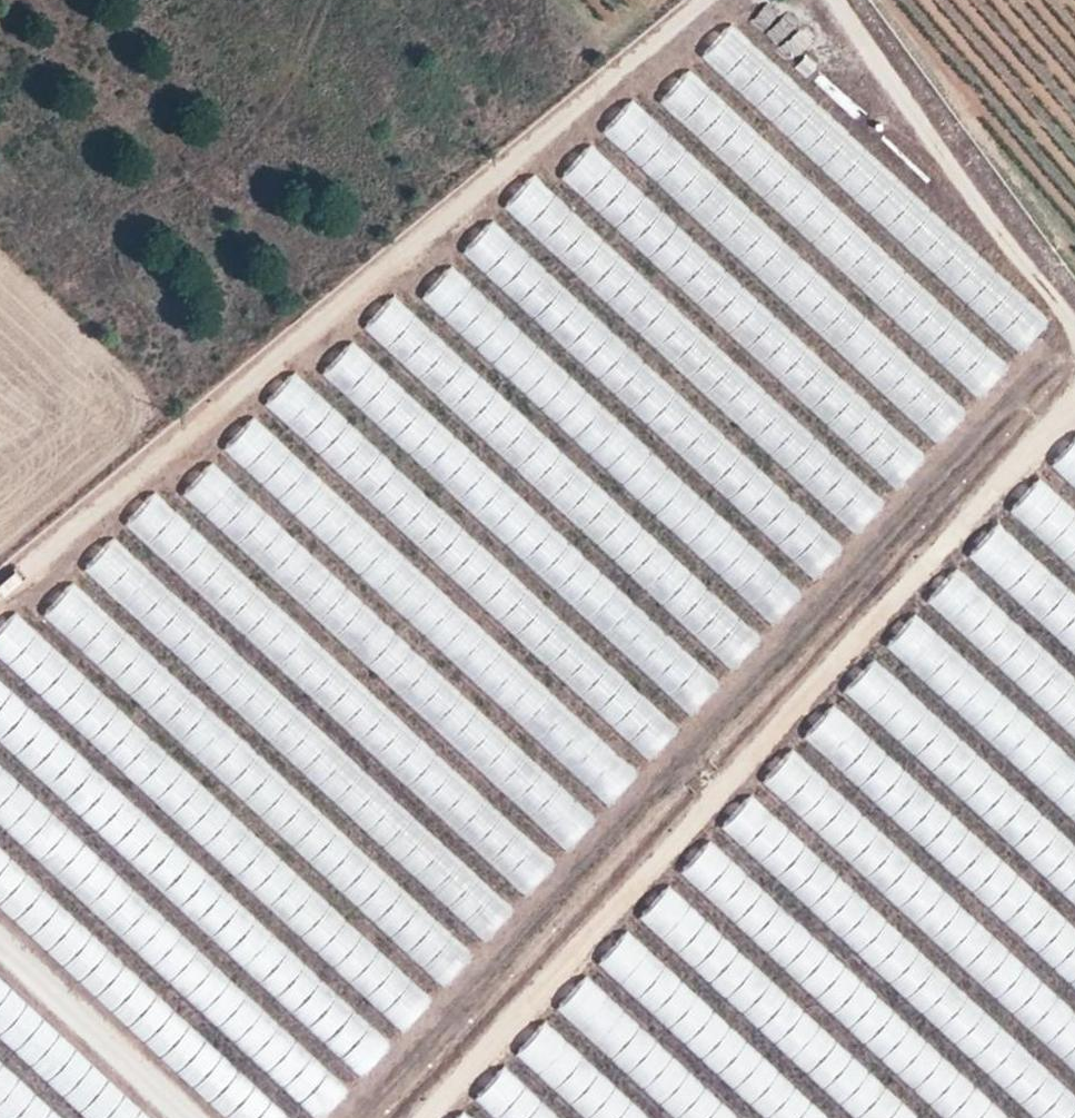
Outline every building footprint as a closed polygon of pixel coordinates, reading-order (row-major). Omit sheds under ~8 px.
[(788,10),(766,25),(790,58),(811,42),(788,10)] [(752,105),(783,76),(729,21),(699,51),(752,105)] [(683,69),(658,97),(775,203),(800,175),(683,69)] [(716,233),(743,203),(626,99),(599,128),(716,233)] [(500,203),(623,315),(651,284),(529,172),(500,203)] [(608,329),(488,217),(459,248),(579,359),(608,329)] [(1017,350),(1046,320),(986,262),(957,293),(1017,350)] [(447,263),(420,292),(516,381),(543,352),(447,263)] [(388,294),(361,324),(481,434),(508,404),(388,294)] [(936,352),(977,394),(1005,366),(965,324),(936,352)] [(321,368),(423,460),(449,431),(347,339),(321,368)] [(262,398),(430,556),(458,526),(290,368),(262,398)] [(921,372),(897,399),(939,436),(963,409),(921,372)] [(250,412),(221,443),(607,803),(636,772),(250,412)] [(897,476),(915,455),(904,446),(886,467),(897,476)] [(179,491),(568,848),(597,817),(207,460),(179,491)] [(814,490),(853,530),(882,502),(843,462),(814,490)] [(1005,507),(1074,571),(1074,514),(1033,476),(1005,507)] [(121,521),(274,659),(289,644),(278,634),(292,618),(150,489),(121,521)] [(963,554),(1074,654),(1074,594),(993,520),(963,554)] [(789,547),(814,573),(841,548),(816,521),(789,547)] [(198,674),(227,643),(110,533),(81,564),(198,674)] [(953,566),(923,597),(1074,738),(1074,679),(953,566)] [(67,580),(42,607),(127,685),(152,658),(67,580)] [(0,621),(0,653),(103,751),(132,721),(13,608),(0,621)] [(1074,821),(1074,761),(911,611),(881,643),(1074,821)] [(652,677),(691,712),(718,682),(680,647),(652,677)] [(1074,904),(1074,845),(936,718),(933,720),(868,661),(841,691),(1074,904)] [(78,756),(0,684),(0,740),(50,786),(78,756)] [(831,700),(801,733),(1074,989),(1074,928),(831,700)] [(757,783),(1074,1070),(1074,1008),(788,748),(757,783)] [(12,794),(0,808),(2,809),(24,785),(0,764),(0,783),(12,794)] [(748,792),(719,823),(1036,1117),(1074,1117),(1074,1097),(748,792)] [(549,868),(476,801),(454,826),(526,892),(549,868)] [(705,839),(676,871),(947,1117),(1011,1117),(705,839)] [(484,937),(513,908),(453,850),(446,857),(434,845),(412,868),(484,937)] [(0,904),(28,873),(0,848),(0,904)] [(392,936),(444,982),(469,954),(418,908),(392,936)] [(888,936),(843,937),(836,940),(864,954),(788,957),(794,946),(789,946),(758,1005),(739,995),(754,1026),(591,1031),(609,1069),(533,1029),(530,1034),(570,1117),(790,1117),(888,936)] [(399,1029),(429,1000),(398,966),(367,995),(399,1029)] [(89,1117),(100,1117),(121,1096),(0,983),(0,1035),(89,1117)] [(312,1027),(357,1075),(388,1046),(342,999),(312,1027)] [(280,1081),(315,1117),(317,1117),(346,1090),(310,1053),(280,1081)] [(0,1061),(0,1117),(61,1117),(0,1061)] [(244,1078),(216,1109),(225,1117),(289,1117),(244,1078)]
